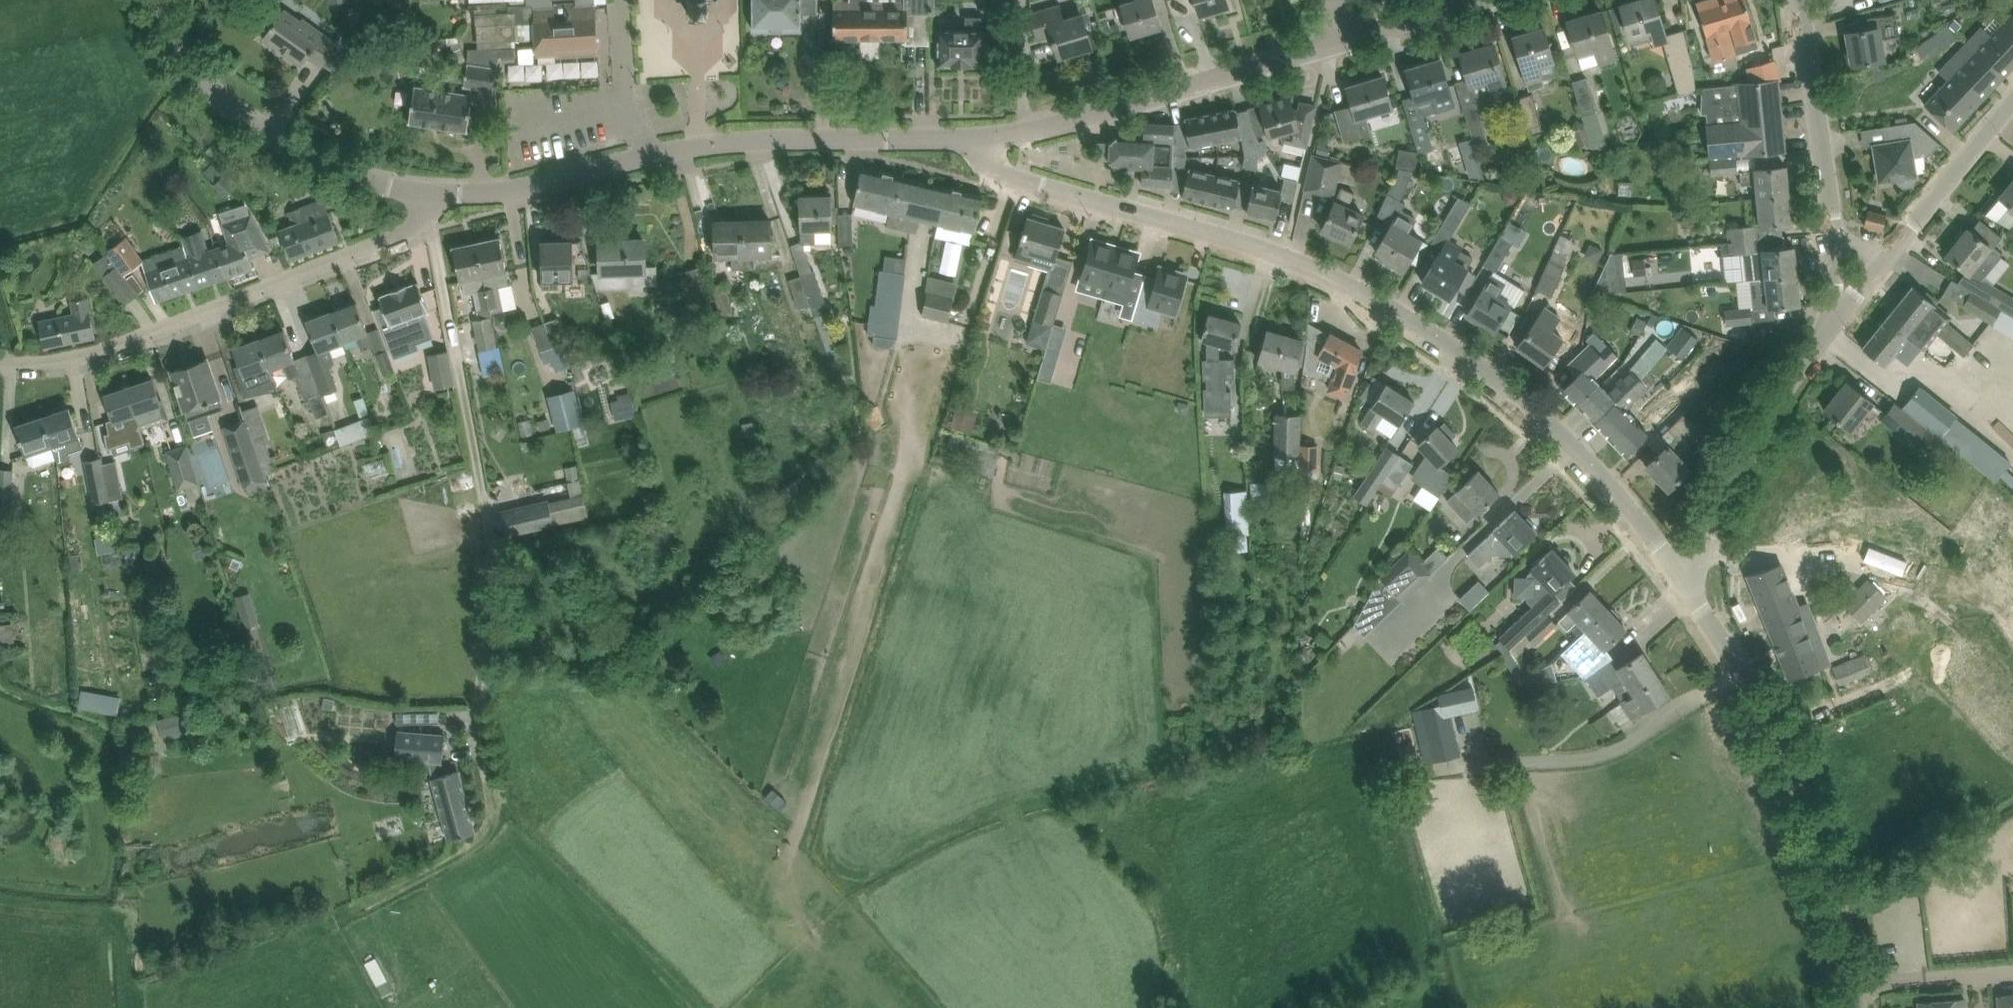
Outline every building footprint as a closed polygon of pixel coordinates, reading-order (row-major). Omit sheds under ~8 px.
[(512,3),(533,2),(533,7),(534,7),(536,35),(537,55),(557,54),(558,56),(599,53),(598,45),(596,3),(595,0),(511,0),(512,3)] [(689,14),(709,14),(709,0),(689,0),(689,14)] [(801,30),(801,13),(818,12),(818,0),(753,0),(753,30),(801,30)] [(834,1),(834,38),(908,38),(908,12),(929,11),(933,11),(933,0),(850,0),(850,1),(834,1)] [(1121,4),(1131,36),(1161,27),(1156,8),(1153,0),(1134,0),(1121,4)] [(1200,15),(1230,6),(1228,0),(1195,0),(1200,15)] [(1620,5),(1626,24),(1630,37),(1650,31),(1653,38),(1654,45),(1664,43),(1679,93),(1696,88),(1693,62),(1688,46),(1683,29),(1666,34),(1660,14),(1656,0),(1636,0),(1620,5)] [(1739,52),(1758,47),(1751,21),(1745,0),(1704,0),(1697,2),(1714,60),(1739,52)] [(509,12),(477,13),(478,41),(516,39),(515,23),(534,22),(533,7),(533,2),(512,3),(512,5),(509,5),(509,12)] [(1064,19),(1060,4),(1030,13),(1031,14),(1038,39),(1052,35),(1059,58),(1093,48),(1082,13),(1064,19)] [(275,21),(264,38),(302,65),(308,57),(321,65),(323,62),(335,70),(349,51),(355,42),(344,33),(337,42),(303,18),(301,20),(285,9),(275,21)] [(1601,10),(1568,20),(1573,39),(1578,55),(1595,50),(1599,63),(1600,64),(1616,60),(1601,10)] [(1106,12),(1098,14),(1100,22),(1108,20),(1106,12)] [(1991,34),(1983,26),(1975,34),(1967,42),(2004,77),(2012,67),(2012,13),(2012,12),(1991,34)] [(1852,64),(1872,61),(1884,59),(1881,38),(1899,35),(1896,13),(1887,14),(1867,17),(1869,29),(1847,32),(1852,64)] [(981,30),(980,17),(966,17),(966,25),(957,25),(958,30),(938,30),(939,64),(985,64),(985,30),(981,30)] [(1955,17),(1949,23),(1956,30),(1963,23),(1955,17)] [(1108,20),(1101,22),(1105,35),(1112,33),(1108,20)] [(1948,25),(1917,48),(1921,52),(1926,60),(1957,37),(1955,34),(1949,26),(1948,25)] [(1544,27),(1513,36),(1519,55),(1527,83),(1529,90),(1544,85),(1542,78),(1544,78),(1557,74),(1554,61),(1550,46),(1544,27)] [(459,39),(450,43),(457,61),(466,58),(459,39)] [(1508,88),(1500,61),(1494,42),(1460,52),(1470,87),(1488,81),(1491,93),(1508,88)] [(1975,51),(1967,60),(1958,52),(1939,72),(1948,80),(1925,104),(1938,117),(1953,131),(2004,77),(1967,42),(1967,43),(1975,51)] [(514,50),(502,51),(503,62),(515,61),(514,50)] [(1415,98),(1403,101),(1410,124),(1419,153),(1434,149),(1425,119),(1423,113),(1437,109),(1438,111),(1455,106),(1446,77),(1441,58),(1406,68),(1412,87),(1414,95),(1415,98)] [(1774,59),(1748,68),(1753,82),(1758,82),(1778,80),(1780,79),(1774,59)] [(494,90),(497,68),(467,64),(464,86),(494,90)] [(1344,139),(1363,133),(1370,131),(1365,116),(1393,108),(1383,75),(1347,86),(1352,105),(1336,110),(1344,139)] [(1587,76),(1572,81),(1583,115),(1597,111),(1587,76)] [(1704,87),(1704,91),(1703,91),(1702,113),(1707,113),(1711,157),(1742,154),(1785,150),(1778,80),(1758,82),(1753,82),(1739,84),(1704,87)] [(468,130),(473,94),(415,86),(409,122),(468,130)] [(1528,127),(1541,123),(1533,93),(1519,97),(1528,127)] [(1298,111),(1294,110),(1289,94),(1260,103),(1260,104),(1266,122),(1268,133),(1269,136),(1281,133),(1284,141),(1307,146),(1312,124),(1316,105),(1301,101),(1298,111)] [(1474,102),(1463,106),(1473,138),(1474,137),(1486,134),(1477,104),(1476,102),(1474,102)] [(1260,104),(1248,108),(1248,109),(1252,127),(1252,128),(1257,136),(1268,133),(1260,104)] [(1237,108),(1210,113),(1216,142),(1241,137),(1245,155),(1259,158),(1259,157),(1251,144),(1259,139),(1257,136),(1252,127),(1241,129),(1237,108)] [(1216,142),(1210,113),(1185,119),(1185,121),(1190,146),(1190,147),(1216,142)] [(1875,151),(1873,151),(1878,183),(1896,180),(1898,180),(1901,184),(1905,186),(1910,185),(1914,182),(1916,177),(1912,156),(1918,155),(1920,153),(1919,153),(1922,150),(1923,151),(1928,156),(1939,143),(1915,122),(1883,127),(1886,141),(1886,143),(1880,144),(1881,150),(1875,151)] [(1173,166),(1184,169),(1187,156),(1186,147),(1186,146),(1174,148),(1175,142),(1174,142),(1175,124),(1145,123),(1144,138),(1117,136),(1109,142),(1109,160),(1115,166),(1143,168),(1142,183),(1172,185),(1172,184),(1173,166)] [(1587,129),(1575,133),(1580,145),(1586,148),(1592,146),(1587,129)] [(1486,134),(1474,137),(1477,146),(1489,143),(1486,134)] [(1259,139),(1251,144),(1259,157),(1267,153),(1265,150),(1259,139)] [(218,162),(225,155),(214,143),(207,151),(218,162)] [(1319,143),(1317,153),(1328,156),(1331,146),(1319,143)] [(1399,148),(1396,168),(1400,168),(1414,171),(1415,171),(1419,152),(1399,148)] [(1711,158),(1710,159),(1712,175),(1738,172),(1736,158),(1736,156),(1735,156),(1735,154),(1711,157),(1711,158)] [(1245,156),(1243,166),(1256,169),(1259,158),(1245,155),(1245,156)] [(1354,183),(1359,165),(1341,161),(1313,155),(1305,189),(1333,195),(1337,179),(1354,183)] [(1285,162),(1282,176),(1285,177),(1297,179),(1297,180),(1298,180),(1302,166),(1285,162)] [(226,195),(235,185),(212,163),(205,170),(216,182),(214,184),(226,195)] [(1480,163),(1467,167),(1470,177),(1472,176),(1485,178),(1480,163)] [(1789,194),(1786,166),(1754,169),(1740,171),(1742,185),(1756,183),(1757,197),(1789,194)] [(938,223),(946,186),(862,167),(854,204),(890,212),(887,225),(917,232),(920,219),(938,223)] [(1189,168),(1182,196),(1208,202),(1215,174),(1189,168)] [(1387,195),(1378,214),(1393,222),(1389,229),(1378,247),(1383,250),(1380,256),(1404,270),(1410,260),(1418,265),(1430,244),(1422,239),(1408,231),(1416,219),(1401,210),(1406,202),(1401,199),(1414,171),(1400,168),(1387,195)] [(1241,180),(1215,174),(1209,202),(1234,208),(1241,180)] [(1285,177),(1282,189),(1253,183),(1247,211),(1276,218),(1281,198),(1294,201),(1298,180),(1297,180),(1297,179),(1285,177)] [(1999,195),(2012,207),(2012,179),(1999,195)] [(975,231),(979,214),(984,195),(946,186),(938,223),(975,231)] [(1351,242),(1359,223),(1363,214),(1348,207),(1354,193),(1341,187),(1322,229),(1351,242)] [(335,190),(331,199),(338,208),(342,207),(347,196),(335,190)] [(1760,226),(1772,224),(1792,222),(1789,194),(1757,197),(1760,226)] [(831,228),(833,228),(832,195),(800,196),(801,241),(791,245),(801,275),(811,304),(816,317),(825,313),(823,305),(826,303),(815,271),(812,271),(802,243),(816,243),(815,228),(820,228),(820,231),(822,233),(829,233),(831,231),(831,228)] [(1455,231),(1471,204),(1459,196),(1451,210),(1443,224),(1455,231)] [(307,220),(302,206),(289,211),(294,224),(279,229),(291,259),(340,240),(329,212),(307,220)] [(1883,229),(1886,215),(1868,210),(1864,224),(1883,229)] [(1028,216),(1016,258),(1031,263),(1050,269),(1034,317),(1052,323),(1068,275),(1052,269),(1055,260),(1065,228),(1048,222),(1049,218),(1035,213),(1034,218),(1028,216)] [(226,277),(253,268),(249,257),(271,249),(251,214),(223,224),(229,243),(215,248),(226,277)] [(744,268),(756,268),(755,254),(772,254),(771,220),(743,221),(744,268)] [(744,268),(743,221),(715,222),(716,255),(732,255),(732,268),(744,268)] [(1733,241),(1757,238),(1756,225),(1732,227),(1733,241)] [(1983,278),(2001,255),(1990,246),(1968,228),(1947,255),(1966,271),(1959,283),(2000,307),(2012,315),(2012,296),(1983,278)] [(202,230),(183,236),(185,244),(190,257),(189,257),(199,286),(226,277),(215,248),(209,250),(202,230)] [(1496,271),(1513,242),(1501,235),(1484,264),(1496,271)] [(126,236),(107,250),(124,272),(143,258),(126,236)] [(1733,241),(1721,242),(1722,255),(1737,254),(1759,252),(1758,250),(1784,248),(1783,236),(1757,238),(1733,241)] [(500,238),(477,243),(491,307),(492,311),(492,313),(504,310),(499,287),(510,285),(508,277),(509,277),(508,274),(507,274),(507,271),(505,257),(500,238)] [(645,240),(600,241),(601,261),(601,272),(608,272),(608,285),(630,285),(630,288),(630,291),(644,290),(644,285),(658,284),(657,265),(645,265),(645,260),(645,240)] [(1083,274),(1082,278),(1107,285),(1118,248),(1107,245),(1105,242),(1098,240),(1095,242),(1093,241),(1083,274)] [(1450,298),(1460,280),(1467,268),(1467,267),(1473,257),(1459,249),(1460,248),(1446,240),(1433,264),(1422,281),(1450,298)] [(543,289),(559,288),(559,278),(574,278),(573,242),(541,243),(543,289)] [(477,243),(454,248),(461,281),(463,281),(465,293),(475,291),(479,310),(491,308),(477,243)] [(1751,279),(1751,280),(1797,275),(1794,247),(1784,248),(1758,250),(1759,252),(1737,254),(1740,280),(1751,279)] [(1107,285),(1104,296),(1125,302),(1134,270),(1139,254),(1118,248),(1107,285)] [(1549,259),(1536,289),(1552,296),(1565,266),(1564,266),(1568,256),(1564,254),(1554,250),(1549,259)] [(1611,253),(1592,295),(1622,291),(1617,252),(1611,253)] [(898,336),(904,256),(878,254),(872,334),(898,336)] [(1644,256),(1632,258),(1634,274),(1646,272),(1644,256)] [(189,257),(148,271),(158,300),(172,295),(199,286),(189,257)] [(698,305),(713,301),(701,265),(686,270),(698,305)] [(118,266),(104,276),(124,305),(139,295),(118,266)] [(594,277),(590,268),(579,268),(579,277),(594,277)] [(1176,312),(1187,276),(1184,275),(1183,272),(1175,270),(1173,271),(1160,268),(1151,296),(1140,293),(1135,310),(1132,319),(1133,319),(1145,322),(1150,305),(1176,312)] [(801,275),(789,279),(800,308),(801,308),(811,304),(801,275)] [(1754,308),(1774,306),(1800,303),(1797,275),(1751,280),(1754,308)] [(1504,284),(1491,276),(1468,313),(1495,330),(1511,304),(1514,306),(1524,290),(1507,279),(1504,284)] [(384,306),(376,309),(394,358),(396,357),(396,356),(397,356),(417,348),(418,348),(418,349),(420,349),(418,343),(417,342),(432,336),(433,338),(435,337),(425,312),(430,311),(419,282),(407,286),(406,285),(392,290),(392,292),(380,296),(384,306)] [(721,315),(733,311),(726,282),(713,285),(721,315)] [(1912,284),(1899,301),(1936,331),(1945,339),(1955,328),(1945,320),(1949,315),(1935,303),(1937,300),(1928,293),(1926,295),(1912,284)] [(948,321),(954,297),(928,291),(922,314),(948,321)] [(1965,304),(1965,305),(1992,322),(2000,307),(1973,291),(1965,304)] [(45,349),(96,337),(91,318),(87,297),(71,301),(74,314),(39,322),(40,329),(45,349)] [(1922,348),(1936,331),(1899,301),(1886,317),(1910,336),(1909,337),(1922,348)] [(373,347),(368,332),(357,303),(332,312),(343,341),(357,336),(363,351),(373,347)] [(1750,306),(1725,308),(1725,312),(1726,325),(1752,322),(1750,306)] [(1567,340),(1576,329),(1546,307),(1517,346),(1543,364),(1563,337),(1567,340)] [(322,394),(338,389),(329,364),(335,362),(330,346),(343,341),(332,312),(307,322),(318,351),(307,355),(320,393),(321,393),(322,394)] [(504,312),(495,314),(497,323),(502,327),(507,326),(510,321),(509,315),(504,312)] [(1219,359),(1219,344),(1234,348),(1241,322),(1210,313),(1202,339),(1207,340),(1207,350),(1208,350),(1208,359),(1203,359),(1204,379),(1207,379),(1207,388),(1204,388),(1205,405),(1216,405),(1216,411),(1232,411),(1231,390),(1227,390),(1226,378),(1235,378),(1234,358),(1219,359)] [(491,316),(475,319),(481,350),(498,347),(491,316)] [(1640,335),(1647,320),(1637,316),(1630,330),(1640,335)] [(545,322),(553,346),(566,342),(558,317),(545,322)] [(1885,366),(1909,337),(1910,336),(1886,317),(1862,347),(1885,366)] [(545,322),(532,326),(540,351),(541,351),(545,363),(568,355),(565,342),(553,346),(545,322)] [(809,326),(813,352),(828,349),(824,324),(809,326)] [(1685,328),(1670,347),(1683,358),(1698,339),(1685,328)] [(1307,342),(1304,340),(1268,329),(1262,349),(1259,360),(1282,367),(1283,388),(1296,387),(1295,370),(1297,364),(1304,367),(1307,342)] [(295,359),(292,349),(285,330),(260,340),(270,368),(284,363),(289,378),(291,377),(298,380),(305,399),(320,393),(307,355),(295,359)] [(1577,376),(1563,389),(1578,404),(1600,383),(1594,377),(1617,355),(1608,345),(1597,334),(1595,331),(1586,339),(1589,342),(1590,343),(1567,365),(1577,376)] [(1304,367),(1303,372),(1314,374),(1335,381),(1333,388),(1345,392),(1349,393),(1355,373),(1357,369),(1353,368),(1362,350),(1330,333),(1322,349),(1308,342),(1307,342),(1304,367)] [(260,340),(234,349),(240,365),(235,367),(245,397),(246,396),(275,385),(277,390),(278,389),(270,368),(260,340)] [(1047,347),(1038,378),(1051,382),(1061,351),(1047,347)] [(382,373),(394,369),(387,350),(375,354),(382,373)] [(449,350),(429,354),(430,355),(436,388),(455,384),(449,350)] [(1940,351),(1934,358),(1944,366),(1950,360),(1940,351)] [(1608,391),(1600,383),(1578,404),(1594,422),(1640,378),(1641,379),(1648,370),(1653,364),(1643,355),(1631,369),(1608,391)] [(184,367),(173,371),(179,390),(189,420),(190,420),(209,413),(224,408),(214,378),(208,359),(196,363),(184,367)] [(1688,368),(1668,387),(1681,401),(1701,381),(1688,368)] [(1657,379),(1648,370),(1641,379),(1640,378),(1594,422),(1611,439),(1634,417),(1625,409),(1648,387),(1648,386),(1657,379)] [(162,403),(154,379),(129,388),(142,427),(169,419),(164,402),(162,403)] [(1824,409),(1840,421),(1851,430),(1864,413),(1872,419),(1881,409),(1873,402),(1847,381),(1824,409)] [(1400,424),(1415,401),(1386,383),(1371,406),(1372,406),(1361,422),(1373,430),(1383,413),(1400,424)] [(1920,385),(1902,407),(1941,437),(1987,474),(1996,481),(2011,461),(1956,417),(1958,414),(1920,385)] [(129,388),(106,395),(112,414),(114,419),(108,421),(110,434),(106,435),(109,449),(130,442),(131,448),(146,443),(141,428),(142,427),(129,388)] [(581,412),(575,390),(549,397),(558,430),(584,424),(583,421),(581,412)] [(618,399),(612,401),(616,419),(636,415),(630,391),(617,394),(618,399)] [(1189,404),(1180,401),(1178,407),(1181,412),(1187,414),(1189,404)] [(1895,401),(1880,419),(1927,454),(1941,437),(1902,407),(1896,402),(1895,401)] [(957,406),(951,427),(972,432),(978,412),(957,406)] [(59,465),(72,460),(69,452),(84,448),(76,426),(70,407),(43,417),(56,455),(57,459),(59,465)] [(1275,413),(1275,455),(1276,455),(1275,478),(1300,478),(1300,477),(1300,455),(1301,413),(1275,413)] [(1667,446),(1647,465),(1669,488),(1690,468),(1680,458),(1689,449),(1687,447),(1702,432),(1684,413),(1668,428),(1677,437),(1667,446)] [(375,432),(370,416),(335,430),(335,427),(333,428),(339,444),(340,444),(341,445),(375,432)] [(56,455),(43,417),(16,426),(26,454),(29,464),(35,466),(57,459),(56,455)] [(1634,417),(1611,439),(1626,454),(1640,440),(1648,432),(1639,423),(1634,417)] [(549,418),(538,421),(540,429),(551,427),(549,418)] [(246,420),(225,427),(244,487),(248,486),(266,479),(264,475),(258,457),(252,438),(246,420)] [(746,436),(759,433),(754,420),(741,423),(746,436)] [(1456,434),(1445,422),(1439,428),(1438,426),(1418,444),(1427,453),(1414,473),(1433,485),(1430,489),(1440,496),(1454,474),(1439,465),(1458,447),(1450,439),(1456,434)] [(329,448),(339,444),(333,428),(323,432),(329,448)] [(952,433),(948,447),(971,452),(967,467),(993,474),(1001,446),(952,433)] [(264,434),(252,438),(258,457),(271,453),(264,434)] [(179,489),(199,483),(187,444),(167,450),(179,489)] [(1300,455),(1300,477),(1304,477),(1304,497),(1316,498),(1317,478),(1317,446),(1301,445),(1300,455)] [(1383,481),(1401,454),(1387,445),(1354,495),(1367,504),(1378,488),(1382,480),(1383,481)] [(1396,489),(1414,463),(1401,454),(1383,481),(1396,489)] [(102,456),(101,457),(110,500),(124,497),(116,460),(103,463),(102,456)] [(110,500),(101,457),(85,460),(93,503),(110,500)] [(1337,464),(1333,477),(1341,479),(1345,466),(1337,464)] [(549,499),(500,510),(506,536),(589,517),(583,494),(585,494),(582,479),(581,479),(579,465),(565,467),(568,482),(572,497),(550,502),(549,499)] [(14,470),(0,469),(0,512),(11,513),(14,470)] [(1477,512),(1485,506),(1499,492),(1479,470),(1457,490),(1457,491),(1448,500),(1467,521),(1477,512)] [(1919,586),(1969,500),(1933,478),(1903,529),(1861,504),(1839,540),(1919,586)] [(1382,480),(1378,488),(1391,497),(1396,489),(1383,481),(1382,480)] [(1251,511),(1274,511),(1273,485),(1250,485),(1251,511)] [(1501,523),(1494,530),(1467,554),(1479,567),(1493,554),(1509,554),(1513,550),(1514,552),(1522,545),(1536,531),(1534,529),(1537,526),(1528,517),(1525,519),(1516,509),(1501,523)] [(1237,543),(1247,542),(1245,521),(1235,522),(1237,543)] [(1409,549),(1380,576),(1402,600),(1449,556),(1439,546),(1421,562),(1409,549)] [(564,548),(544,552),(547,566),(567,561),(564,548)] [(1564,582),(1574,572),(1552,549),(1532,568),(1523,576),(1516,576),(1514,596),(1528,596),(1527,600),(1533,606),(1499,637),(1501,639),(1509,648),(1510,648),(1525,635),(1526,633),(1547,614),(1572,591),(1564,582)] [(234,557),(230,566),(239,570),(243,560),(234,557)] [(1798,605),(1789,582),(1780,561),(1747,574),(1789,678),(1807,671),(1822,665),(1821,664),(1828,661),(1806,601),(1798,605)] [(1869,579),(1844,603),(1863,622),(1887,597),(1869,579)] [(1586,629),(1608,609),(1591,590),(1569,610),(1569,611),(1559,620),(1567,629),(1578,620),(1586,629)] [(243,627),(260,622),(252,592),(235,596),(243,627)] [(1579,636),(1563,652),(1585,676),(1612,657),(1605,647),(1626,628),(1619,620),(1620,618),(1620,616),(1614,609),(1611,609),(1610,610),(1608,609),(1586,629),(1579,636)] [(1535,644),(1557,624),(1547,614),(1526,633),(1535,644)] [(1327,646),(1332,637),(1320,630),(1315,639),(1327,646)] [(1501,639),(1495,644),(1503,653),(1509,648),(1501,639)] [(722,651),(711,658),(718,668),(729,660),(722,651)] [(1635,694),(1659,679),(1642,653),(1619,667),(1612,657),(1585,676),(1598,696),(1613,686),(1623,701),(1635,694)] [(1840,685),(1872,672),(1865,654),(1833,666),(1840,685)] [(1536,670),(1527,673),(1530,685),(1539,682),(1536,670)] [(251,675),(237,685),(246,697),(260,687),(251,675)] [(1668,694),(1659,679),(1635,694),(1623,701),(1622,702),(1632,717),(1668,694)] [(117,714),(120,696),(83,689),(80,707),(117,714)] [(325,697),(323,707),(334,709),(336,699),(325,697)] [(1443,703),(1413,710),(1426,763),(1460,755),(1450,713),(1446,714),(1443,703)] [(165,740),(189,733),(183,712),(158,720),(165,740)] [(411,712),(397,712),(397,723),(412,723),(411,712)] [(396,729),(393,759),(429,762),(433,778),(444,775),(441,764),(444,734),(396,729)] [(450,838),(456,837),(475,832),(458,771),(433,778),(450,838)] [(376,958),(366,963),(383,997),(394,991),(376,958)] [(1996,995),(1997,1007),(2012,1007),(2012,994),(1996,995)] [(1964,999),(1920,1003),(1921,1007),(1965,1007),(1964,999)]
